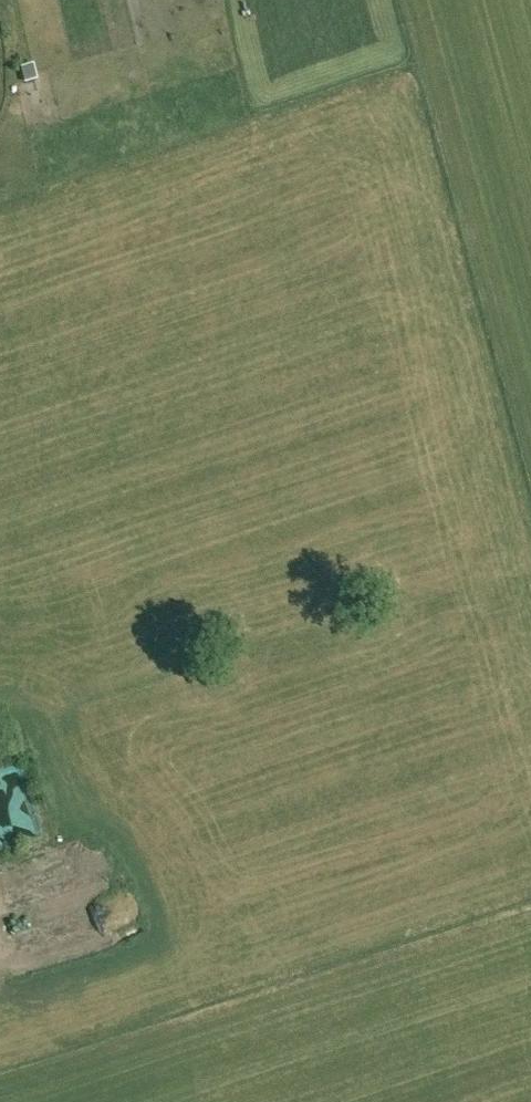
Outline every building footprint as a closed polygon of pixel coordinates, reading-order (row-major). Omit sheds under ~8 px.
[(0,806),(0,825),(18,817),(10,801),(0,806)]
